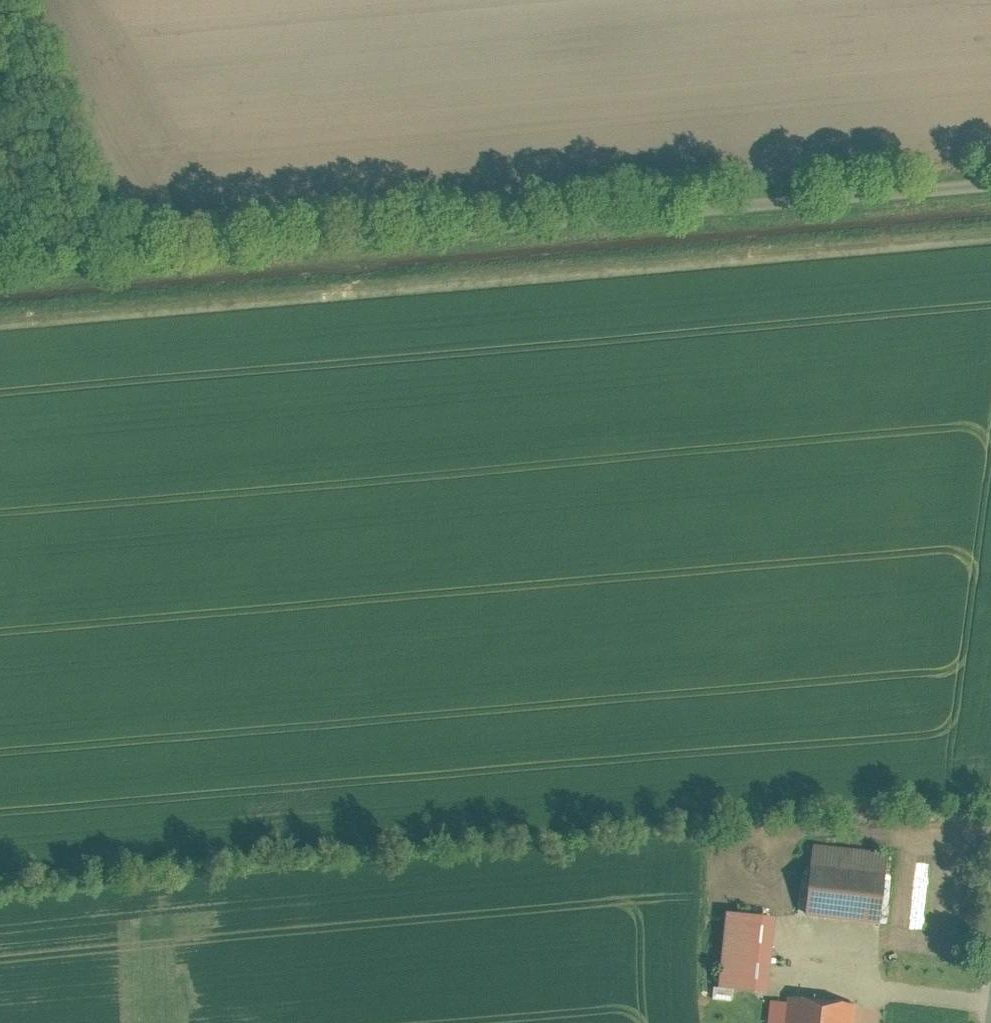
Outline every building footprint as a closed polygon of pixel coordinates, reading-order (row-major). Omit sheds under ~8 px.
[(818,846),(809,917),(885,927),(894,856),(818,846)] [(733,913),(721,988),(769,996),(781,920),(733,913)] [(861,1008),(794,999),(790,1022),(858,1022),(861,1008)]
